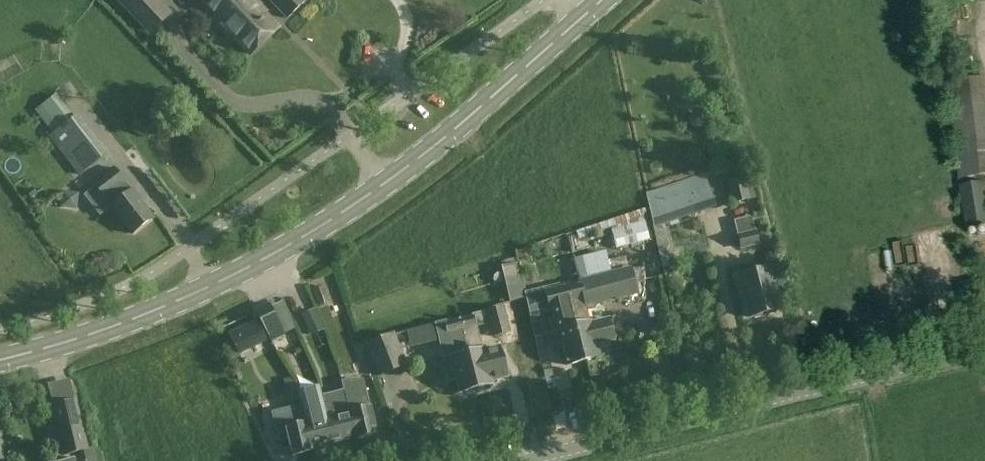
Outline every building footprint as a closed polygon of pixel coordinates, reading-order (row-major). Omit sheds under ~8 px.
[(145,31),(168,9),(160,0),(116,0),(145,31)] [(203,6),(229,33),(231,31),(251,52),(276,28),(256,7),(258,5),(253,0),(209,0),(203,6)] [(288,18),(305,2),(304,0),(270,0),(288,18)] [(948,82),(958,187),(957,187),(965,229),(984,226),(984,202),(980,177),(984,176),(984,153),(978,79),(948,82)] [(48,127),(69,111),(56,94),(35,110),(48,127)] [(105,156),(75,119),(49,139),(79,177),(105,156)] [(132,132),(146,138),(151,127),(137,121),(132,132)] [(132,234),(152,219),(114,169),(94,184),(132,234)] [(704,177),(647,195),(653,227),(714,206),(704,177)] [(750,199),(745,178),(723,183),(725,191),(730,190),(733,203),(750,199)] [(758,244),(750,217),(735,221),(743,248),(758,244)] [(616,249),(650,240),(645,223),(612,231),(616,249)] [(581,282),(565,287),(569,304),(572,316),(577,334),(584,361),(600,357),(597,344),(614,340),(609,320),(592,324),(587,306),(618,298),(638,293),(632,270),(612,275),(606,252),(576,260),(581,282)] [(692,259),(680,259),(680,275),(693,275),(692,259)] [(502,267),(505,279),(521,276),(518,263),(502,267)] [(769,315),(775,313),(776,310),(779,310),(769,269),(739,277),(749,317),(751,317),(755,319),(761,317),(762,314),(766,313),(769,315)] [(564,283),(525,293),(536,339),(547,336),(541,311),(551,309),(553,319),(548,320),(555,350),(563,348),(568,365),(584,361),(577,334),(572,316),(569,304),(565,287),(564,283)] [(319,306),(329,302),(324,289),(314,293),(319,306)] [(285,337),(270,304),(254,312),(273,343),(285,337)] [(493,337),(509,332),(503,308),(487,312),(493,337)] [(323,328),(315,311),(302,318),(310,334),(323,328)] [(472,316),(459,319),(463,336),(476,388),(493,384),(484,349),(483,350),(477,325),(475,325),(472,316)] [(446,321),(434,324),(443,359),(445,359),(449,376),(456,374),(461,392),(476,388),(463,336),(459,319),(447,322),(446,321)] [(240,353),(266,340),(257,322),(231,335),(240,353)] [(395,332),(366,343),(379,375),(408,364),(395,332)] [(337,383),(348,379),(340,356),(329,361),(337,383)] [(366,390),(345,395),(349,411),(356,439),(378,434),(371,405),(370,405),(369,401),(366,390)] [(322,392),(301,398),(301,401),(303,407),(306,421),(307,423),(313,448),(335,443),(327,413),(324,400),(322,392)] [(345,395),(324,400),(327,413),(335,443),(356,438),(356,439),(349,411),(345,395)] [(65,454),(86,450),(74,401),(53,406),(65,454)] [(303,407),(271,415),(278,446),(289,443),(292,455),(313,450),(313,448),(307,423),(306,421),(303,407)]
